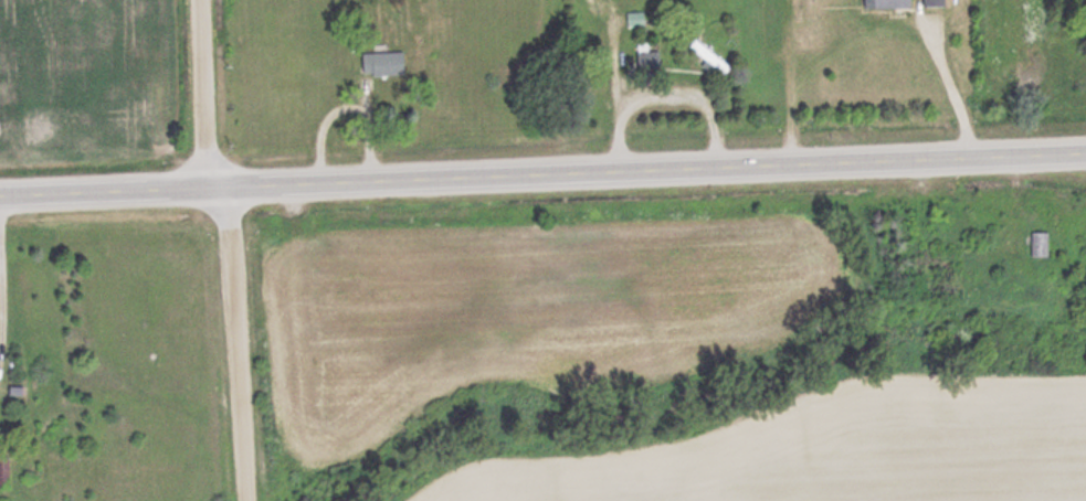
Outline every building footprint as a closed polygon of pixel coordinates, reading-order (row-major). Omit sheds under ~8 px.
[(867,11),(915,11),(915,0),(867,0),(867,11)] [(926,9),(948,9),(948,0),(926,0),(926,9)] [(646,26),(646,14),(632,15),(633,27),(646,26)] [(642,46),(641,74),(663,74),(664,54),(649,53),(649,46),(642,46)] [(408,77),(408,54),(365,54),(366,78),(408,77)] [(1034,259),(1051,259),(1051,235),(1034,235),(1034,259)] [(25,387),(12,387),(12,398),(25,398),(25,387)] [(0,458),(0,488),(11,488),(11,458),(0,458)]
